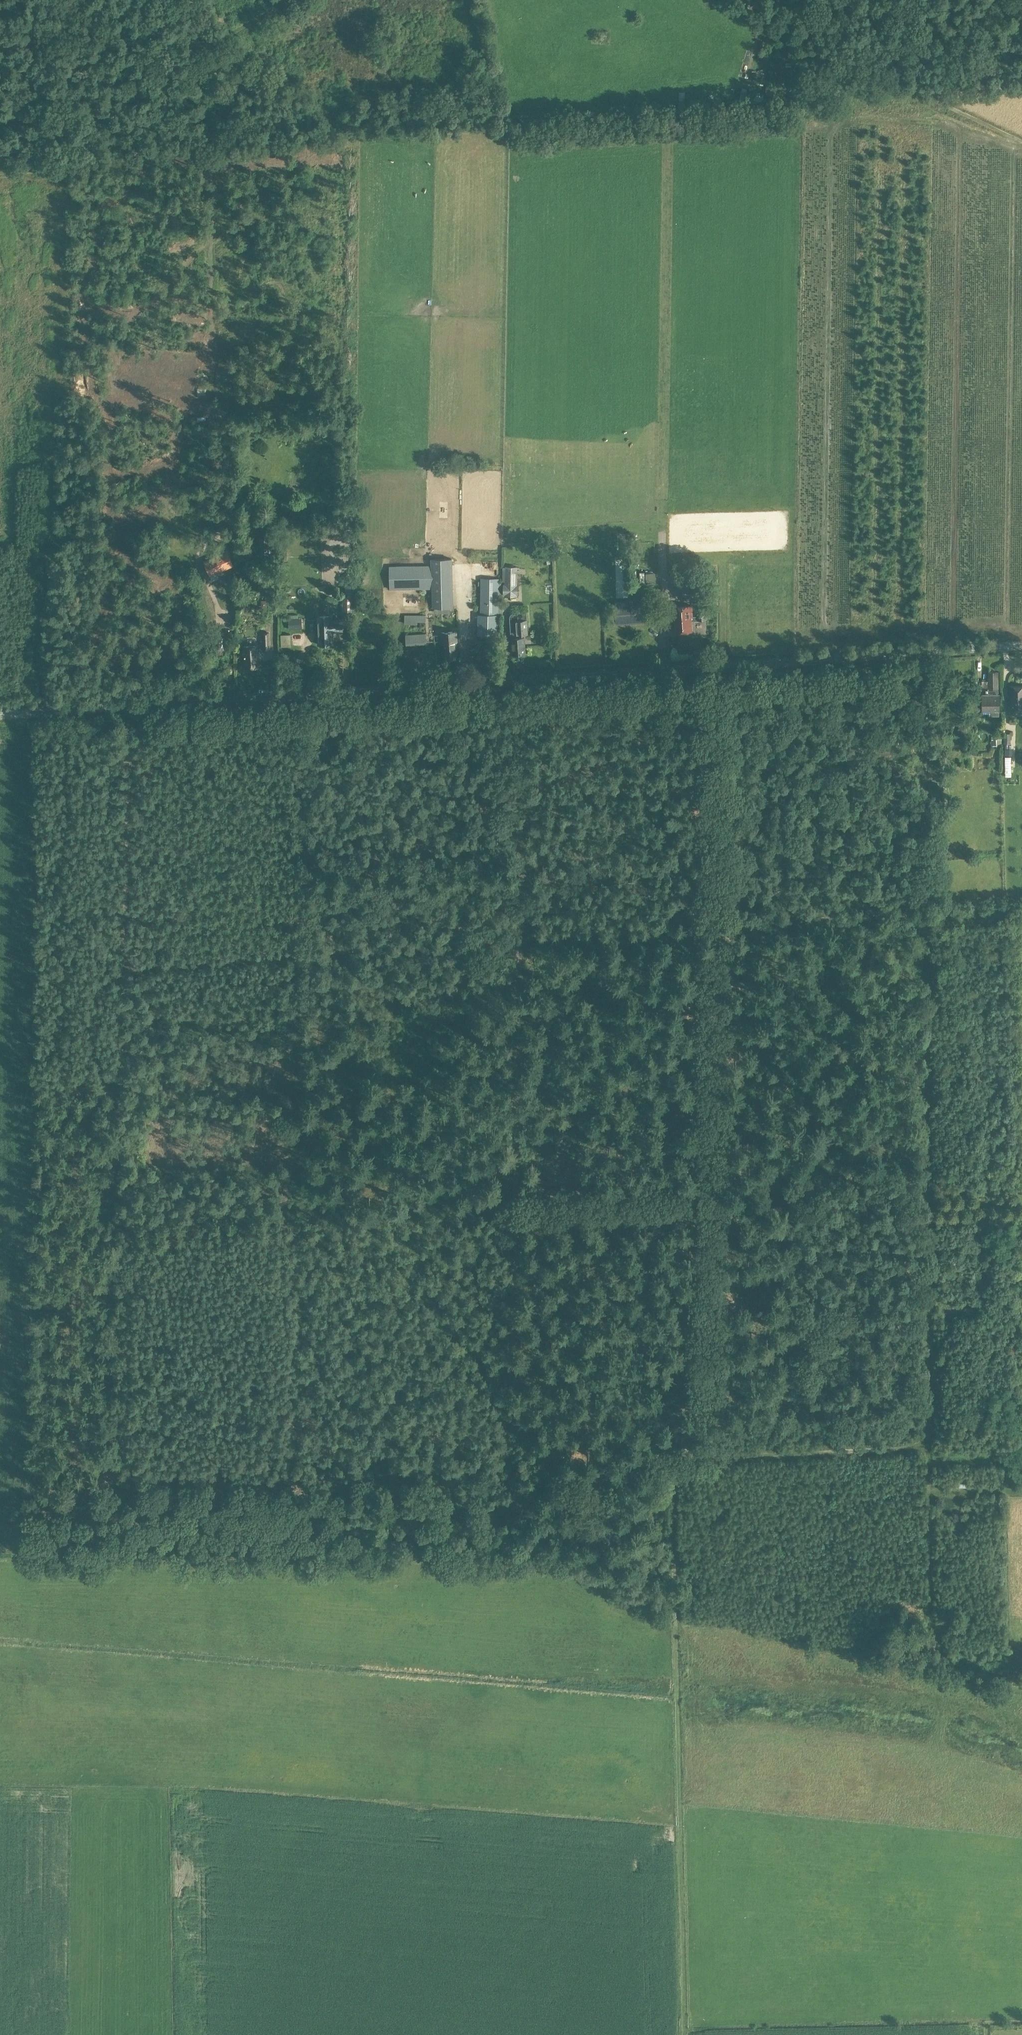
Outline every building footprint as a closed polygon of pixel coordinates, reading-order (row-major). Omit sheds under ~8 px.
[(251,459),(251,468),(262,468),(262,459),(251,459)] [(211,573),(231,564),(227,553),(206,562),(211,573)] [(432,589),(433,608),(454,607),(453,559),(431,559),(431,566),(390,567),(390,590),(432,589)] [(505,582),(505,596),(518,596),(518,585),(517,585),(518,567),(505,566),(505,567),(503,567),(502,577),(503,577),(503,582),(505,582)] [(478,635),(498,636),(499,615),(499,580),(481,579),(481,615),(478,615),(478,635)] [(344,628),(352,628),(353,592),(344,593),(344,628)] [(646,621),(645,601),(617,603),(618,623),(646,621)] [(673,618),(674,618),(675,633),(692,632),(691,617),(693,617),(692,606),(672,607),(673,618)] [(697,607),(697,616),(698,616),(698,620),(707,620),(706,607),(697,607)] [(426,615),(405,615),(405,624),(417,624),(417,622),(426,622),(426,615)] [(289,619),(289,630),(303,630),(302,618),(289,619)] [(343,631),(343,620),(324,621),(325,632),(319,632),(320,645),(333,644),(333,641),(336,641),(336,636),(333,636),(333,631),(343,631)] [(525,631),(528,631),(528,620),(516,621),(516,628),(512,628),(513,635),(514,635),(514,638),(512,638),(513,654),(526,653),(525,637),(525,631)] [(271,651),(270,632),(262,632),(263,651),(271,651)] [(406,635),(406,645),(427,645),(427,635),(406,635)] [(444,643),(445,659),(458,658),(457,642),(444,643)] [(247,653),(248,668),(259,667),(258,654),(259,654),(258,646),(244,647),(245,653),(247,653)] [(988,672),(988,689),(988,696),(983,696),(983,711),(984,711),(984,713),(990,713),(990,711),(999,711),(999,696),(998,696),(998,689),(999,689),(999,672),(988,672)] [(1009,686),(1009,710),(1021,710),(1021,686),(1009,686)] [(953,731),(947,731),(947,742),(964,742),(963,731),(959,731),(959,729),(953,729),(953,731)]
